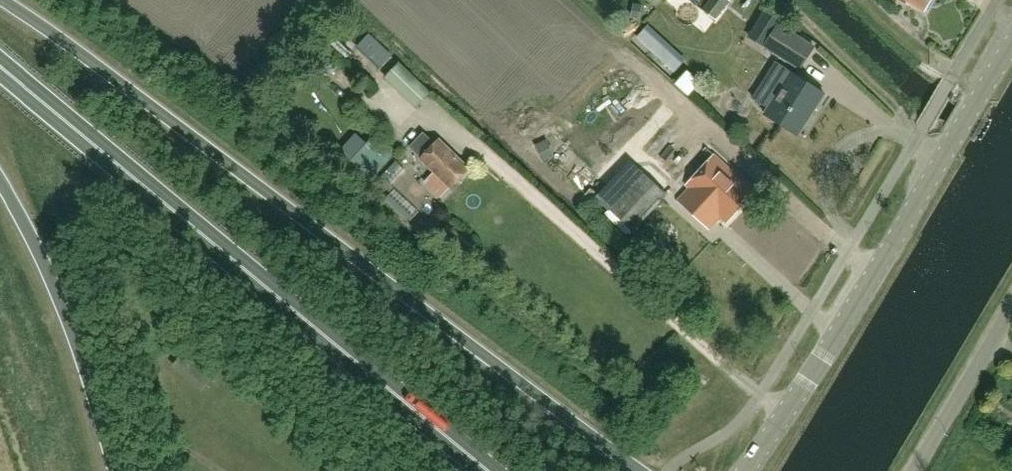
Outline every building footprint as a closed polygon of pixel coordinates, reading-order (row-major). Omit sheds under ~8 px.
[(700,8),(716,21),(732,2),(729,0),(706,0),(700,8)] [(932,0),(899,0),(906,4),(907,1),(925,11),(932,0)] [(778,26),(762,15),(748,38),(764,48),(778,26)] [(814,48),(778,26),(764,48),(800,70),(814,48)] [(432,94),(414,75),(400,62),(388,75),(400,87),(419,107),(432,94)] [(791,73),(764,114),(798,136),(825,94),(791,73)] [(376,133),(344,168),(363,186),(396,151),(376,133)] [(451,188),(470,168),(439,139),(434,144),(424,134),(410,149),(421,159),(451,188)] [(687,186),(727,223),(755,193),(715,156),(687,186)] [(631,232),(667,196),(644,174),(609,209),(631,232)]
